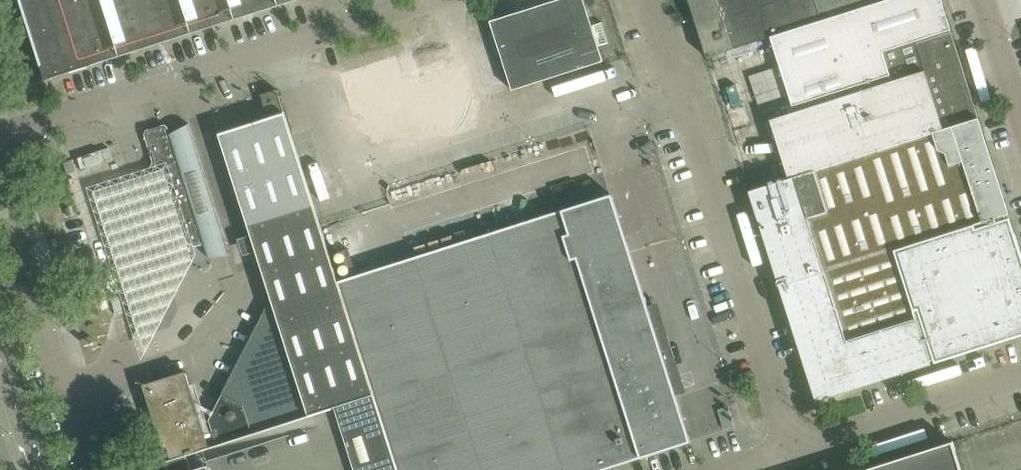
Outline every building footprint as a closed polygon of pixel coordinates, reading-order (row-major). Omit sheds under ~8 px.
[(42,66),(41,66),(42,67),(46,78),(45,78),(46,80),(93,65),(296,0),(21,0),(42,66)] [(604,63),(589,0),(556,0),(494,16),(512,86),(604,63)] [(814,0),(689,0),(707,57),(771,37),(821,21),(814,0)] [(771,37),(796,113),(771,121),(790,179),(750,192),(817,401),(931,365),(1020,336),(1020,251),(1009,214),(979,119),(950,30),(951,30),(945,11),(942,0),(888,0),(821,21),(771,37)] [(821,21),(888,0),(814,0),(821,21)] [(596,24),(602,43),(610,41),(604,22),(596,24)] [(771,38),(733,50),(738,65),(776,53),(771,38)] [(261,94),(268,118),(285,113),(277,89),(261,94)] [(729,111),(734,128),(752,123),(746,105),(729,111)] [(144,386),(168,461),(210,447),(309,416),(374,395),(339,283),(314,206),(285,113),(268,118),(220,134),(274,305),(269,306),(268,306),(245,351),(243,349),(236,363),(238,364),(209,420),(212,432),(206,434),(186,372),(144,386)] [(171,136),(168,129),(168,127),(166,126),(165,126),(163,126),(149,131),(147,131),(146,133),(146,134),(146,136),(154,163),(152,169),(165,212),(180,220),(186,239),(187,241),(188,242),(189,243),(191,245),(194,246),(196,246),(199,246),(204,245),(208,257),(218,254),(229,250),(191,129),(180,133),(171,136)] [(110,148),(79,159),(82,170),(113,160),(110,148)] [(165,212),(152,169),(85,189),(141,363),(193,262),(186,239),(180,220),(165,212)] [(374,395),(399,469),(600,469),(642,457),(690,442),(682,418),(612,196),(339,283),(374,395)] [(374,395),(309,416),(210,447),(168,461),(171,469),(399,469),(374,395)] [(851,469),(962,469),(952,438),(851,469)]
